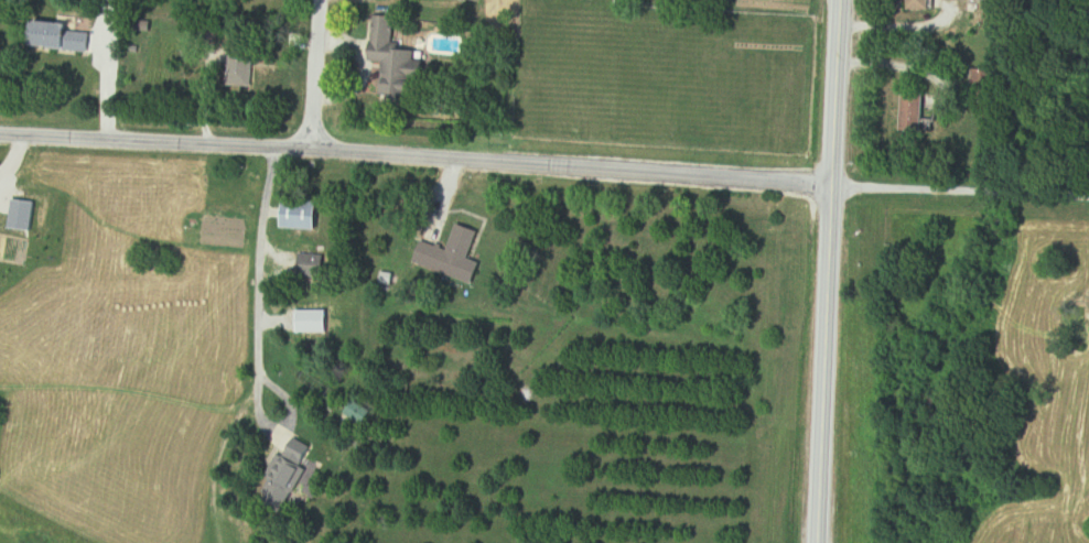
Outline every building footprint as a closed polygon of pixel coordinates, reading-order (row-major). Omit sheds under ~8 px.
[(913,9),(936,9),(936,0),(913,0),(913,9)] [(89,32),(73,31),(74,23),(34,19),(32,46),(87,52),(89,32)] [(385,63),(382,98),(419,101),(424,52),(374,48),(373,62),(385,63)] [(256,86),(256,50),(231,50),(231,86),(256,86)] [(929,92),(905,92),(905,131),(929,131),(929,92)] [(323,200),(286,200),(286,229),(323,230),(323,200)] [(416,266),(479,283),(485,262),(473,259),(481,230),(459,223),(452,248),(423,240),(416,266)] [(262,503),(287,514),(317,449),(292,437),(262,503)]
